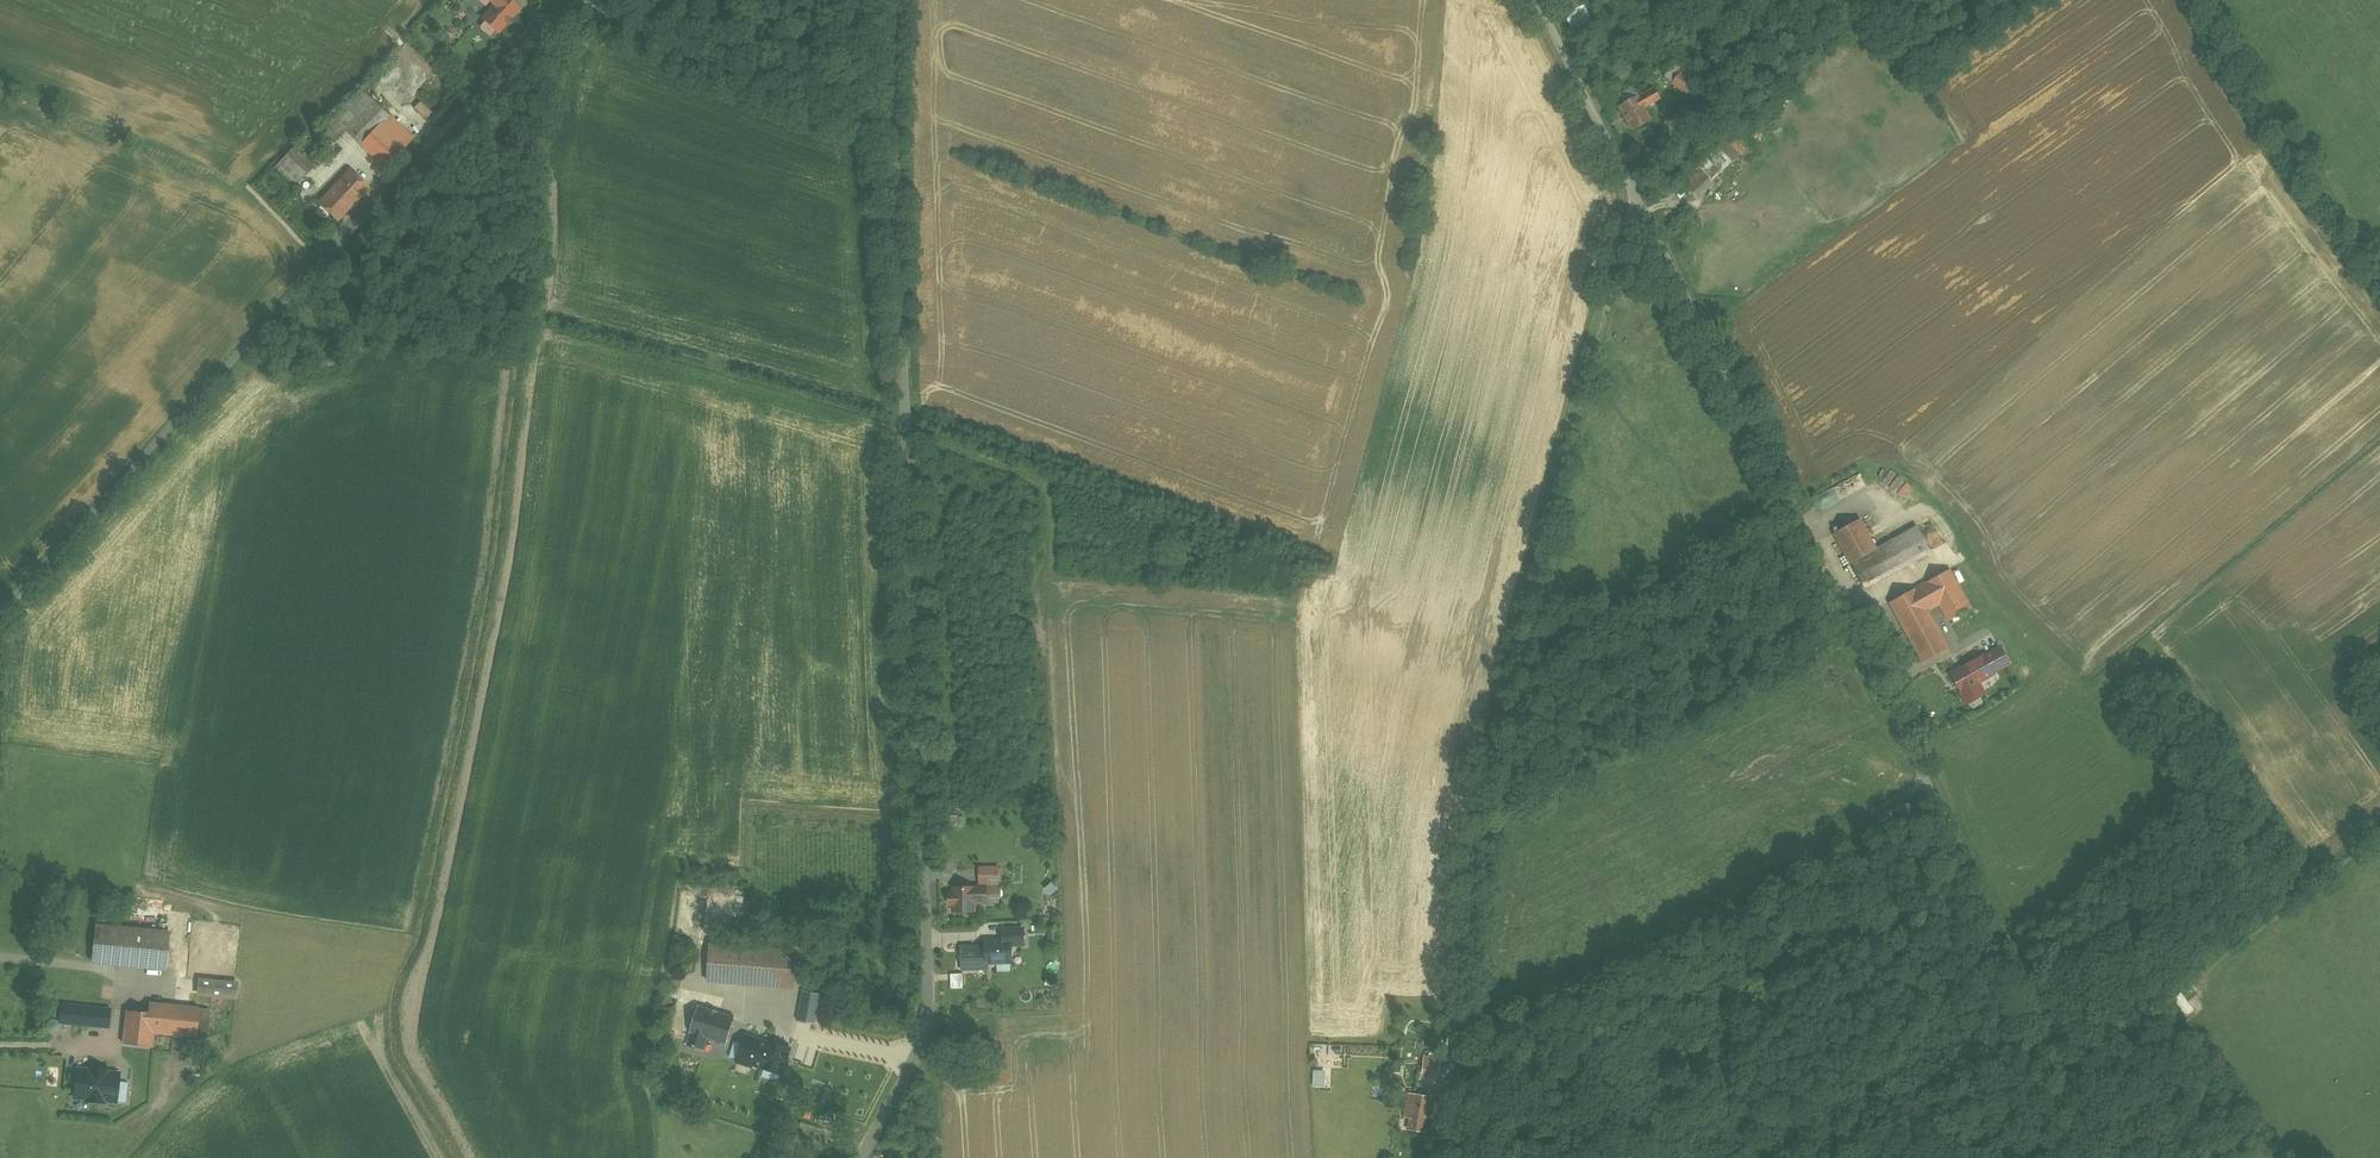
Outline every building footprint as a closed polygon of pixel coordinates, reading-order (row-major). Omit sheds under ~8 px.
[(494,5),(483,18),(498,32),(519,9),(509,0),(489,0),(494,5)] [(1582,5),(1579,0),(1571,0),(1563,4),(1579,36),(1596,28),(1584,5),(1582,5)] [(1687,63),(1685,66),(1676,59),(1664,76),(1687,94),(1702,74),(1687,63)] [(1654,87),(1638,96),(1619,106),(1633,130),(1651,120),(1645,108),(1661,99),(1654,87)] [(362,90),(334,119),(346,131),(347,131),(375,102),(362,90)] [(429,118),(435,111),(423,100),(417,108),(429,118)] [(375,102),(347,131),(361,145),(389,115),(375,102)] [(414,138),(389,115),(361,145),(386,168),(414,138)] [(346,131),(334,119),(324,131),(336,142),(346,131)] [(293,147),(276,165),(297,185),(304,178),(297,171),(307,160),(293,147)] [(1720,147),(1698,167),(1709,178),(1730,158),(1720,147)] [(1709,178),(1698,167),(1682,181),(1698,198),(1714,183),(1709,178)] [(368,187),(350,171),(320,203),(337,219),(368,187)] [(1857,479),(1841,484),(1845,496),(1861,491),(1857,479)] [(1876,549),(1859,519),(1834,533),(1851,563),(1876,549)] [(1876,549),(1890,574),(1932,551),(1918,526),(1876,549)] [(1876,549),(1851,563),(1865,588),(1890,574),(1876,549)] [(1949,569),(1927,581),(1927,582),(1915,588),(1927,610),(1927,611),(1940,604),(1949,621),(1971,609),(1949,569)] [(1915,588),(1890,602),(1903,627),(1922,616),(1920,614),(1927,610),(1915,588)] [(1927,611),(1927,610),(1920,614),(1922,616),(1903,627),(1923,662),(1948,648),(1927,611)] [(2001,644),(1948,673),(1966,705),(1987,694),(1981,683),(1996,675),(1995,673),(2012,664),(2001,644)] [(986,887),(955,888),(955,910),(974,910),(974,897),(986,897),(986,887)] [(998,887),(986,887),(986,897),(998,896),(998,887)] [(169,933),(97,926),(93,962),(165,969),(169,933)] [(1027,946),(1027,935),(1011,935),(1011,946),(1027,946)] [(780,954),(714,948),(713,957),(711,979),(778,984),(778,976),(779,962),(780,954)] [(787,962),(779,962),(778,976),(786,976),(787,962)] [(973,964),(959,965),(959,973),(973,972),(973,964)] [(215,981),(203,980),(202,994),(214,995),(215,981)] [(812,995),(799,993),(794,1020),(807,1022),(812,995)] [(2166,1004),(2174,1015),(2188,1004),(2181,993),(2166,1004)] [(148,1012),(126,1010),(124,1030),(145,1032),(145,1033),(154,1034),(155,1032),(197,1037),(199,1008),(149,1003),(148,1012)] [(111,1009),(62,1004),(60,1022),(109,1027),(111,1009)] [(734,1017),(699,1005),(690,1032),(692,1032),(689,1041),(677,1038),(665,1080),(695,1088),(708,1038),(726,1043),(726,1042),(746,1048),(747,1048),(756,1051),(764,1026),(734,1016),(734,1017)] [(208,1009),(199,1008),(197,1037),(205,1037),(208,1009)] [(145,1032),(124,1030),(123,1038),(119,1037),(116,1063),(154,1067),(156,1041),(154,1041),(154,1034),(145,1033),(145,1032)] [(746,1048),(726,1042),(726,1043),(716,1075),(745,1084),(756,1051),(747,1048),(746,1048)] [(127,1074),(90,1069),(86,1097),(123,1102),(127,1074)] [(1317,1069),(1317,1085),(1330,1085),(1330,1069),(1317,1069)] [(1431,1096),(1408,1093),(1406,1110),(1405,1117),(1411,1118),(1409,1129),(1425,1132),(1431,1096)]
